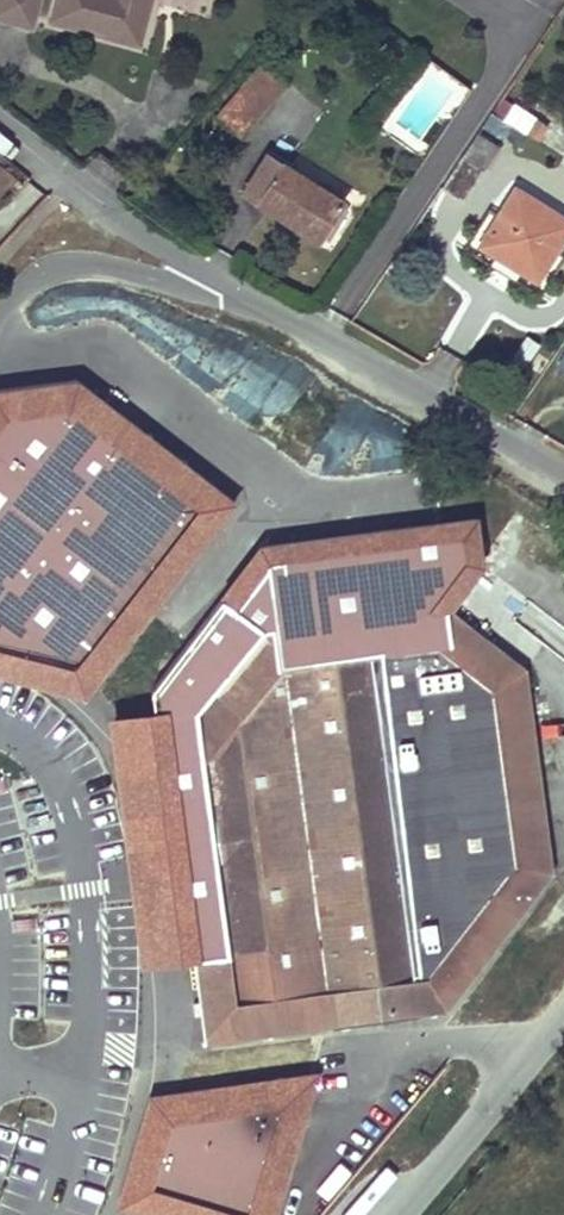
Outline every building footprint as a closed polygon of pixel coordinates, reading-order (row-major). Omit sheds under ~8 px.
[(30,27),(37,0),(0,0),(0,19),(30,27)] [(51,19),(137,43),(149,0),(57,0),(51,19)] [(291,69),(271,52),(214,117),(238,139),(287,81),(283,78),(291,69)] [(494,112),(533,139),(544,122),(514,102),(513,105),(504,98),(494,112)] [(484,168),(462,153),(439,186),(464,201),(484,168)] [(345,202),(268,154),(251,181),(278,199),(272,209),(320,240),(345,202)] [(16,173),(0,161),(0,196),(16,173)] [(278,199),(251,181),(244,191),(272,209),(278,199)] [(517,188),(482,244),(537,279),(563,236),(563,217),(517,188)] [(94,679),(236,502),(81,378),(0,393),(0,650),(94,679)] [(263,632),(198,705),(202,736),(162,745),(203,1043),(412,1014),(456,1010),(560,882),(535,680),(448,608),(263,632)] [(202,736),(198,705),(162,745),(202,736)] [(115,1205),(146,1214),(275,1214),(322,1070),(149,1094),(115,1205)]
